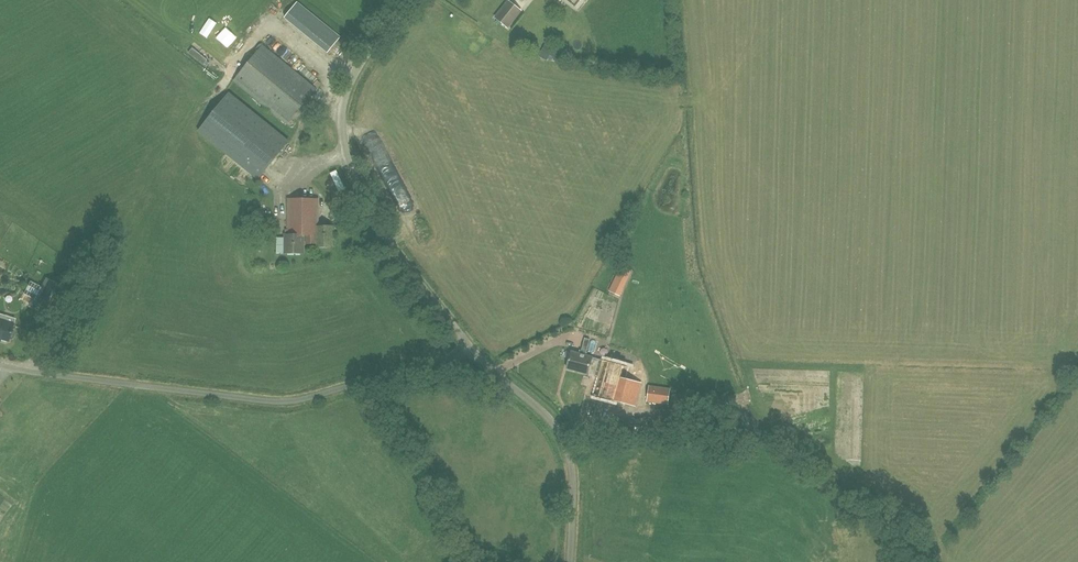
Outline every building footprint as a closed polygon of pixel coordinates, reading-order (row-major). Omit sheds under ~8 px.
[(285,16),(328,51),(341,36),(298,1),(285,16)] [(508,1),(495,18),(507,27),(520,11),(508,1)] [(561,63),(566,54),(545,43),(539,56),(548,60),(549,58),(553,60),(554,59),(561,63)] [(263,45),(234,80),(287,124),(316,89),(263,45)] [(199,130),(258,179),(289,141),(229,93),(199,130)] [(288,199),(288,235),(285,235),(285,253),(304,253),(304,243),(304,235),(306,235),(306,243),(318,243),(318,247),(333,247),(333,237),(334,237),(334,226),(318,226),(318,199),(288,199)] [(622,264),(609,291),(619,296),(632,269),(622,264)] [(52,315),(65,289),(46,279),(33,305),(52,315)] [(14,335),(13,333),(11,332),(13,325),(0,321),(0,340),(0,339),(8,341),(9,339),(11,339),(13,338),(13,336),(14,335)] [(581,351),(587,352),(590,340),(585,338),(581,351)] [(629,367),(628,367),(602,360),(602,361),(592,358),(571,352),(567,368),(593,375),(593,379),(596,380),(592,395),(635,406),(641,383),(626,379),(629,367)] [(647,402),(668,404),(670,389),(649,386),(647,402)]
